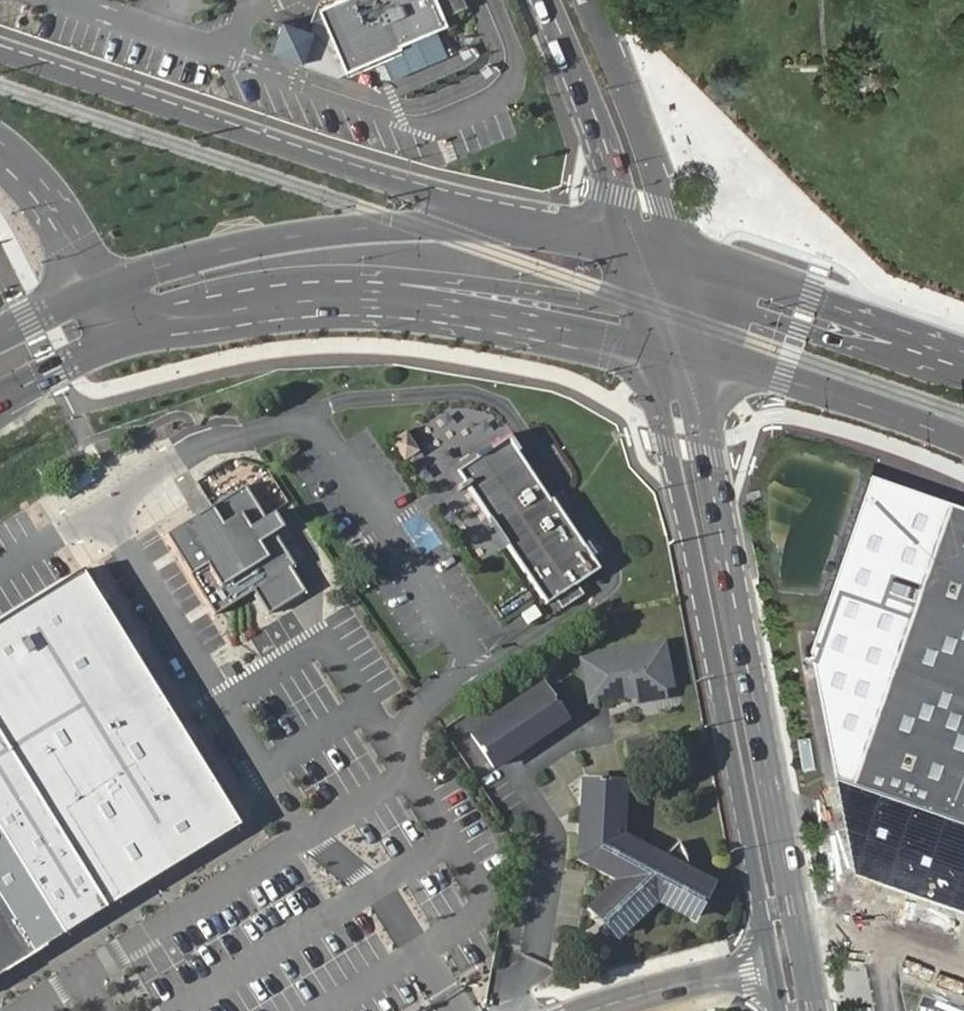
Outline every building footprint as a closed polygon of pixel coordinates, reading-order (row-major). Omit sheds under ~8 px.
[(450,25),(442,7),(460,0),(329,0),(316,6),(311,21),(314,22),(312,29),(281,20),(270,55),(340,76),(348,72),(347,70),(385,52),(409,42),(450,25)] [(544,491),(499,428),(483,439),(484,441),(450,466),(544,597),(554,590),(561,600),(582,584),(575,574),(596,559),(588,547),(592,544),(583,532),(579,535),(563,512),(567,509),(551,486),(544,491)] [(394,441),(406,462),(422,453),(409,432),(394,441)] [(261,453),(125,535),(248,738),(384,656),(261,453)] [(844,783),(863,880),(963,915),(963,508),(877,478),(816,652),(844,783)] [(428,498),(434,505),(456,489),(450,481),(428,498)] [(68,930),(244,820),(83,564),(0,615),(0,858),(52,941),(68,930)] [(671,640),(583,657),(592,709),(626,704),(641,717),(665,716),(678,708),(684,698),(671,640)] [(499,775),(575,721),(546,681),(470,735),(499,775)] [(683,864),(676,846),(658,862),(619,839),(623,784),(583,781),(577,856),(618,881),(587,909),(611,937),(652,901),(688,921),(706,889),(680,874),(683,872),(683,864)] [(0,858),(0,973),(52,941),(0,858)]
